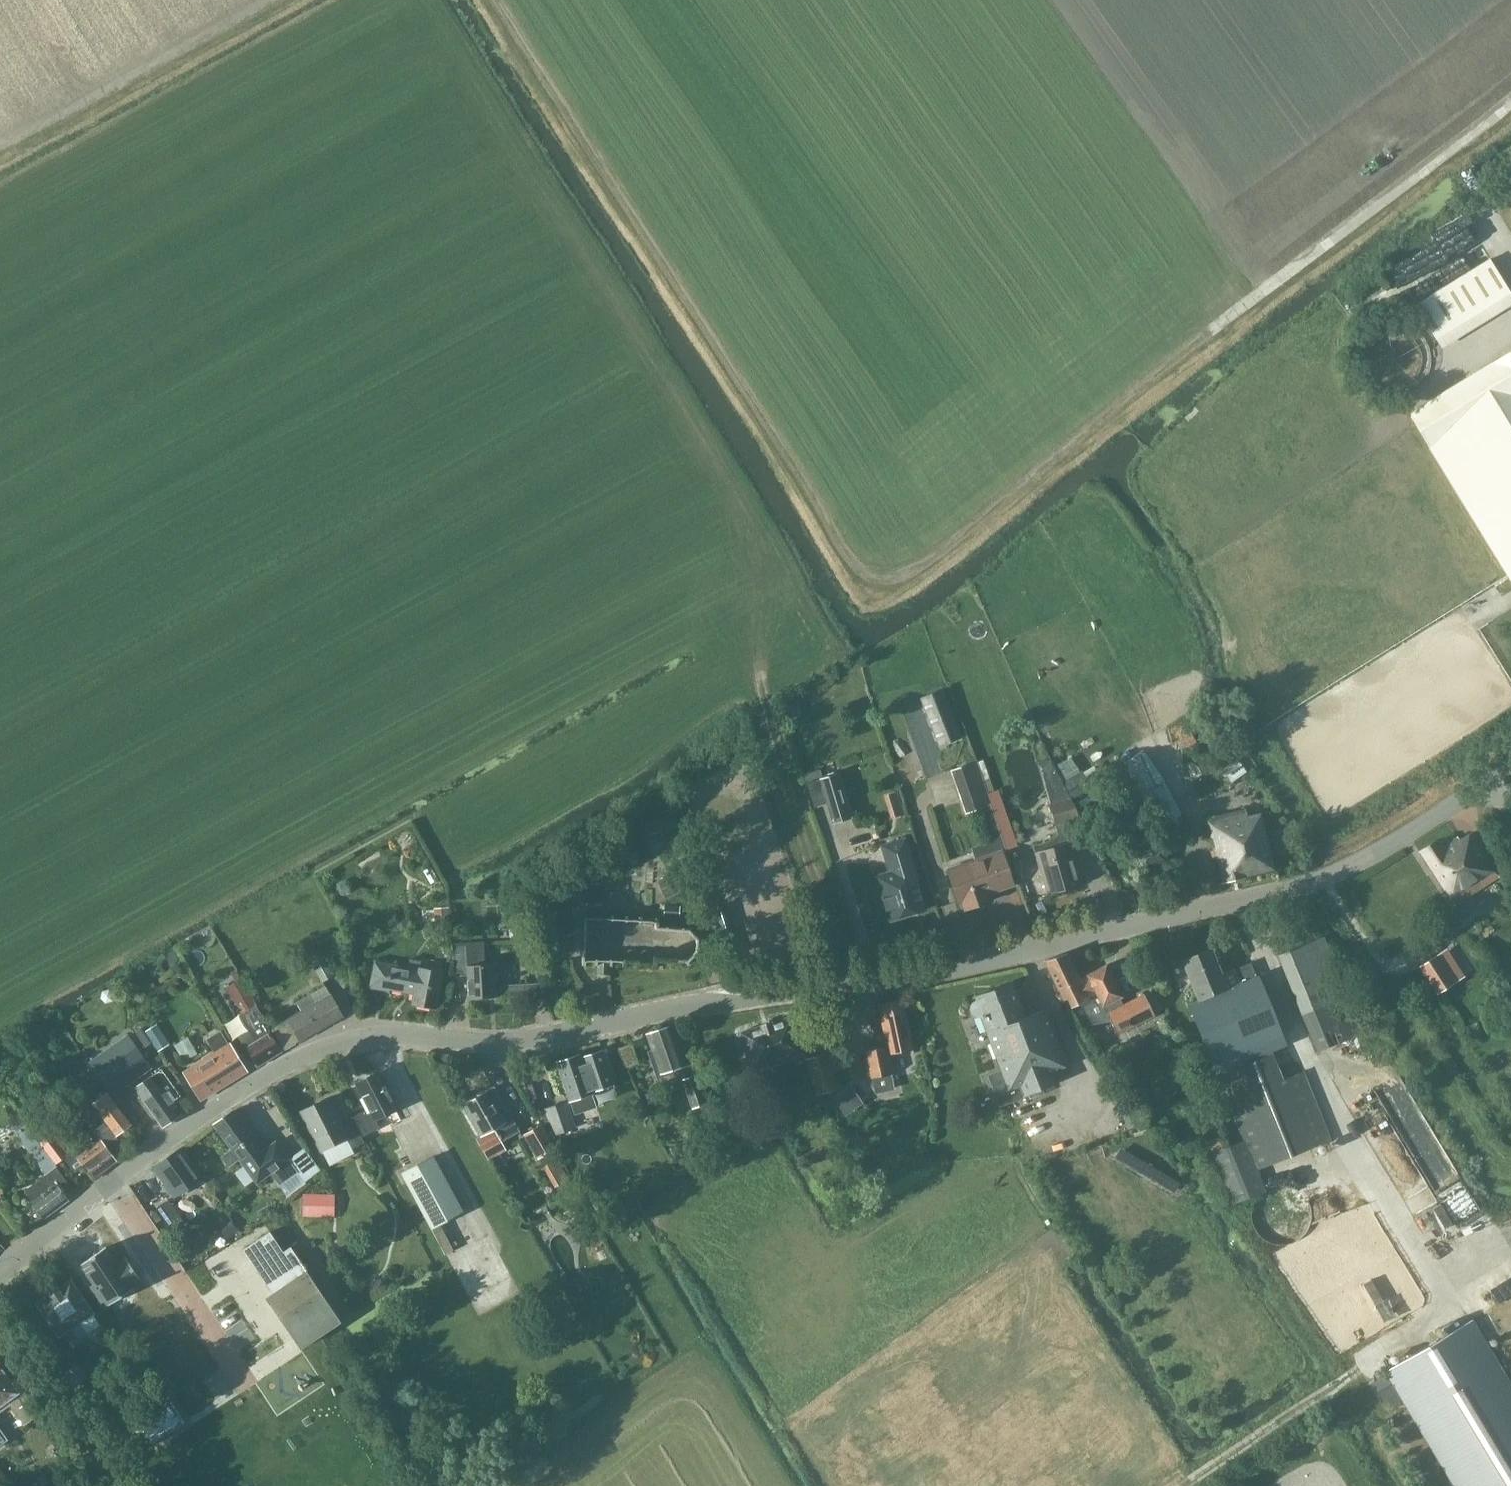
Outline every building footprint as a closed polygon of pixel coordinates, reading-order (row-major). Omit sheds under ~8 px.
[(1417,288),(1467,259),(1449,229),(1399,258),(1417,288)] [(1510,303),(1510,294),(1489,258),(1414,305),(1440,347),(1510,303)] [(1510,588),(1510,587),(1510,420),(1503,407),(1510,403),(1510,356),(1407,420),(1510,588)] [(960,737),(942,688),(920,697),(938,745),(960,737)] [(796,699),(782,703),(786,717),(800,712),(796,699)] [(1020,753),(1029,794),(1048,790),(1039,749),(1020,753)] [(1057,768),(1072,797),(1089,787),(1073,759),(1075,758),(1070,750),(1065,753),(1069,761),(1057,768)] [(1223,772),(1236,763),(1227,751),(1210,765),(1218,776),(1223,772)] [(1139,753),(1120,766),(1138,793),(1143,791),(1163,832),(1185,822),(1164,779),(1146,753),(1139,753)] [(1236,763),(1223,772),(1231,784),(1246,772),(1237,761),(1236,763)] [(1014,885),(1002,850),(1005,849),(996,823),(990,804),(991,804),(976,762),(951,771),(966,812),(978,808),(990,841),(971,848),(975,859),(949,868),(963,911),(995,900),(992,893),(1014,885)] [(819,769),(803,773),(805,780),(821,775),(819,769)] [(837,774),(805,783),(812,807),(827,803),(833,822),(850,817),(840,785),(837,774)] [(902,779),(890,782),(896,802),(907,799),(902,779)] [(1061,846),(1037,853),(1048,895),(1080,886),(1070,848),(1087,843),(1080,819),(1077,819),(1070,796),(1049,802),(1056,826),(1061,846)] [(991,804),(990,804),(996,823),(1008,819),(1001,800),(991,804)] [(1221,883),(1276,870),(1262,813),(1247,817),(1245,809),(1207,818),(1222,882),(1221,882),(1221,883)] [(1454,905),(1498,877),(1470,834),(1459,841),(1457,838),(1442,848),(1437,841),(1420,853),(1454,905)] [(891,920),(924,910),(914,879),(917,878),(905,838),(881,845),(887,864),(891,862),(894,871),(877,877),(881,888),(877,889),(882,905),(886,904),(891,920)] [(1132,872),(1167,865),(1163,841),(1128,849),(1132,872)] [(664,914),(663,916),(679,916),(679,906),(680,905),(664,904),(664,914)] [(434,922),(449,921),(448,906),(433,907),(434,922)] [(726,927),(719,907),(706,911),(712,932),(726,927)] [(697,957),(698,938),(690,928),(659,926),(659,920),(584,916),(582,961),(597,964),(597,976),(608,976),(609,964),(657,966),(657,963),(687,966),(697,957)] [(1315,1051),(1360,1033),(1322,936),(1277,954),(1315,1051)] [(467,998),(496,996),(494,963),(484,964),(483,941),(453,943),(455,975),(466,975),(467,998)] [(320,982),(333,975),(318,946),(305,952),(320,982)] [(1254,1169),(1326,1141),(1299,1072),(1280,1080),(1264,1042),(1280,1035),(1257,977),(1255,977),(1249,964),(1219,976),(1207,951),(1182,961),(1192,987),(1195,986),(1200,1000),(1188,1005),(1243,1141),(1229,1146),(1207,1155),(1228,1206),(1260,1193),(1263,1191),(1254,1169)] [(1117,1035),(1154,1016),(1142,994),(1123,1004),(1119,998),(1122,997),(1105,963),(1085,974),(1086,976),(1081,979),(1067,952),(1043,960),(1067,1008),(1070,1007),(1079,1027),(1110,1021),(1117,1035)] [(1419,966),(1437,993),(1454,982),(1436,955),(1419,966)] [(373,963),(368,988),(388,992),(389,988),(412,994),(410,1004),(434,1008),(440,973),(418,969),(420,961),(409,959),(407,970),(373,963)] [(541,971),(507,972),(507,983),(542,982),(541,971)] [(257,1065),(280,1051),(268,1032),(271,1030),(240,979),(237,980),(225,987),(236,1004),(240,1002),(246,1013),(240,1016),(255,1040),(246,1046),(257,1065)] [(1050,1071),(1068,1064),(1046,1008),(1023,1017),(1010,983),(972,997),(1008,1091),(1019,1087),(1023,1097),(1055,1084),(1050,1071)] [(300,1039),(342,1015),(324,984),(296,1000),(301,1009),(286,1017),(286,1018),(288,1017),(300,1039)] [(538,984),(498,986),(499,995),(541,992),(538,984)] [(889,1054),(913,1049),(902,1000),(877,1005),(886,1046),(865,1051),(867,1059),(857,1061),(860,1078),(870,1076),(871,1078),(893,1074),(889,1054)] [(752,1071),(804,1055),(791,1016),(739,1033),(752,1071)] [(284,1048),(300,1039),(288,1017),(286,1018),(272,1027),(284,1048)] [(1167,1017),(1156,1022),(1164,1039),(1175,1034),(1167,1017)] [(155,1024),(144,1031),(149,1039),(151,1042),(157,1051),(168,1044),(155,1024)] [(142,1028),(135,1032),(144,1046),(151,1042),(149,1039),(144,1031),(142,1028)] [(684,1078),(695,1074),(691,1062),(682,1066),(669,1028),(646,1035),(652,1051),(649,1052),(657,1079),(681,1071),(684,1078)] [(216,1053),(183,1072),(196,1095),(210,1086),(213,1092),(245,1071),(230,1045),(220,1029),(206,1037),(216,1053)] [(618,1048),(628,1066),(637,1063),(631,1044),(618,1048)] [(112,1094),(151,1067),(135,1045),(96,1073),(112,1094)] [(580,1054),(557,1061),(570,1101),(593,1093),(592,1092),(615,1085),(602,1048),(581,1055),(580,1054)] [(838,1087),(827,1051),(805,1058),(817,1094),(838,1087)] [(1389,1073),(1390,1058),(1373,1056),(1372,1072),(1389,1073)] [(180,1097),(168,1079),(161,1069),(134,1088),(162,1128),(179,1117),(170,1104),(180,1097)] [(375,1120),(395,1109),(376,1073),(354,1084),(368,1109),(353,1117),(364,1137),(380,1129),(375,1120)] [(692,1108),(706,1103),(695,1074),(682,1078),(692,1108)] [(842,1109),(859,1098),(851,1086),(834,1098),(842,1109)] [(1396,1166),(1420,1153),(1386,1087),(1361,1099),(1396,1166)] [(505,1149),(500,1140),(516,1131),(492,1089),(462,1106),(479,1135),(476,1137),(487,1159),(505,1149)] [(72,1151),(67,1155),(63,1158),(73,1172),(82,1165),(93,1179),(117,1161),(110,1151),(114,1147),(119,1141),(116,1136),(131,1123),(107,1092),(92,1103),(105,1121),(93,1130),(99,1138),(76,1156),(72,1151)] [(299,1111),(320,1152),(347,1138),(352,1148),(364,1142),(353,1120),(343,1125),(328,1096),(299,1111)] [(554,1135),(576,1129),(568,1100),(545,1108),(554,1135)] [(277,1185),(295,1172),(303,1182),(320,1170),(303,1148),(287,1160),(274,1142),(261,1152),(232,1111),(213,1125),(230,1149),(220,1156),(228,1167),(238,1160),(254,1182),(268,1172),(277,1185)] [(523,1134),(537,1158),(556,1148),(542,1123),(523,1134)] [(701,1126),(697,1133),(701,1140),(709,1141),(713,1134),(709,1127),(701,1126)] [(37,1143),(29,1132),(27,1129),(18,1136),(45,1173),(24,1189),(31,1199),(30,1199),(44,1218),(69,1200),(65,1194),(73,1189),(55,1164),(38,1142),(37,1143)] [(38,1142),(55,1164),(63,1158),(67,1155),(51,1133),(38,1142)] [(1224,1134),(1202,1142),(1207,1155),(1229,1146),(1224,1134)] [(172,1197),(200,1177),(179,1148),(152,1167),(172,1197)] [(401,1172),(400,1173),(431,1229),(445,1254),(454,1250),(439,1224),(462,1211),(431,1156),(401,1172)] [(1415,1188),(1435,1181),(1429,1161),(1408,1168),(1415,1188)] [(1281,1244),(1286,1244),(1291,1242),(1296,1240),(1300,1237),(1304,1234),(1307,1229),(1309,1225),(1311,1220),(1311,1214),(1311,1209),(1309,1204),(1307,1199),(1304,1195),(1301,1191),(1296,1188),(1292,1186),(1287,1185),(1281,1184),(1276,1185),(1271,1186),(1267,1188),(1263,1191),(1263,1192),(1260,1193),(1257,1197),(1254,1201),(1252,1206),(1251,1211),(1251,1216),(1252,1221),(1254,1226),(1256,1230),(1259,1234),(1263,1238),(1267,1241),(1271,1243),(1276,1244),(1281,1244)] [(302,1217),(334,1217),(334,1195),(302,1194),(302,1217)] [(170,1230),(182,1223),(168,1201),(156,1208),(170,1230)] [(230,1221),(217,1230),(224,1240),(237,1231),(230,1221)] [(339,1323),(341,1322),(321,1291),(291,1246),(283,1251),(270,1231),(244,1248),(273,1292),(266,1296),(301,1348),(339,1323)] [(91,1285),(101,1302),(105,1299),(108,1304),(133,1288),(131,1284),(139,1278),(125,1256),(116,1262),(105,1246),(80,1263),(94,1283),(91,1285)] [(133,1295),(162,1343),(234,1300),(239,1308),(253,1300),(236,1271),(203,1290),(188,1263),(133,1295)] [(69,1280),(34,1303),(57,1337),(79,1322),(87,1334),(99,1326),(69,1280)] [(1473,1319),(1385,1372),(1387,1375),(1373,1383),(1383,1400),(1396,1392),(1453,1485),(1510,1485),(1510,1383),(1473,1319)] [(261,1356),(279,1351),(274,1335),(257,1340),(261,1356)] [(81,1385),(70,1368),(80,1362),(66,1341),(52,1350),(56,1357),(45,1364),(64,1396),(81,1385)] [(9,1404),(23,1424),(37,1413),(18,1388),(14,1391),(0,1373),(0,1411),(9,1404)] [(168,1397),(126,1424),(144,1448),(184,1422),(168,1397)]
